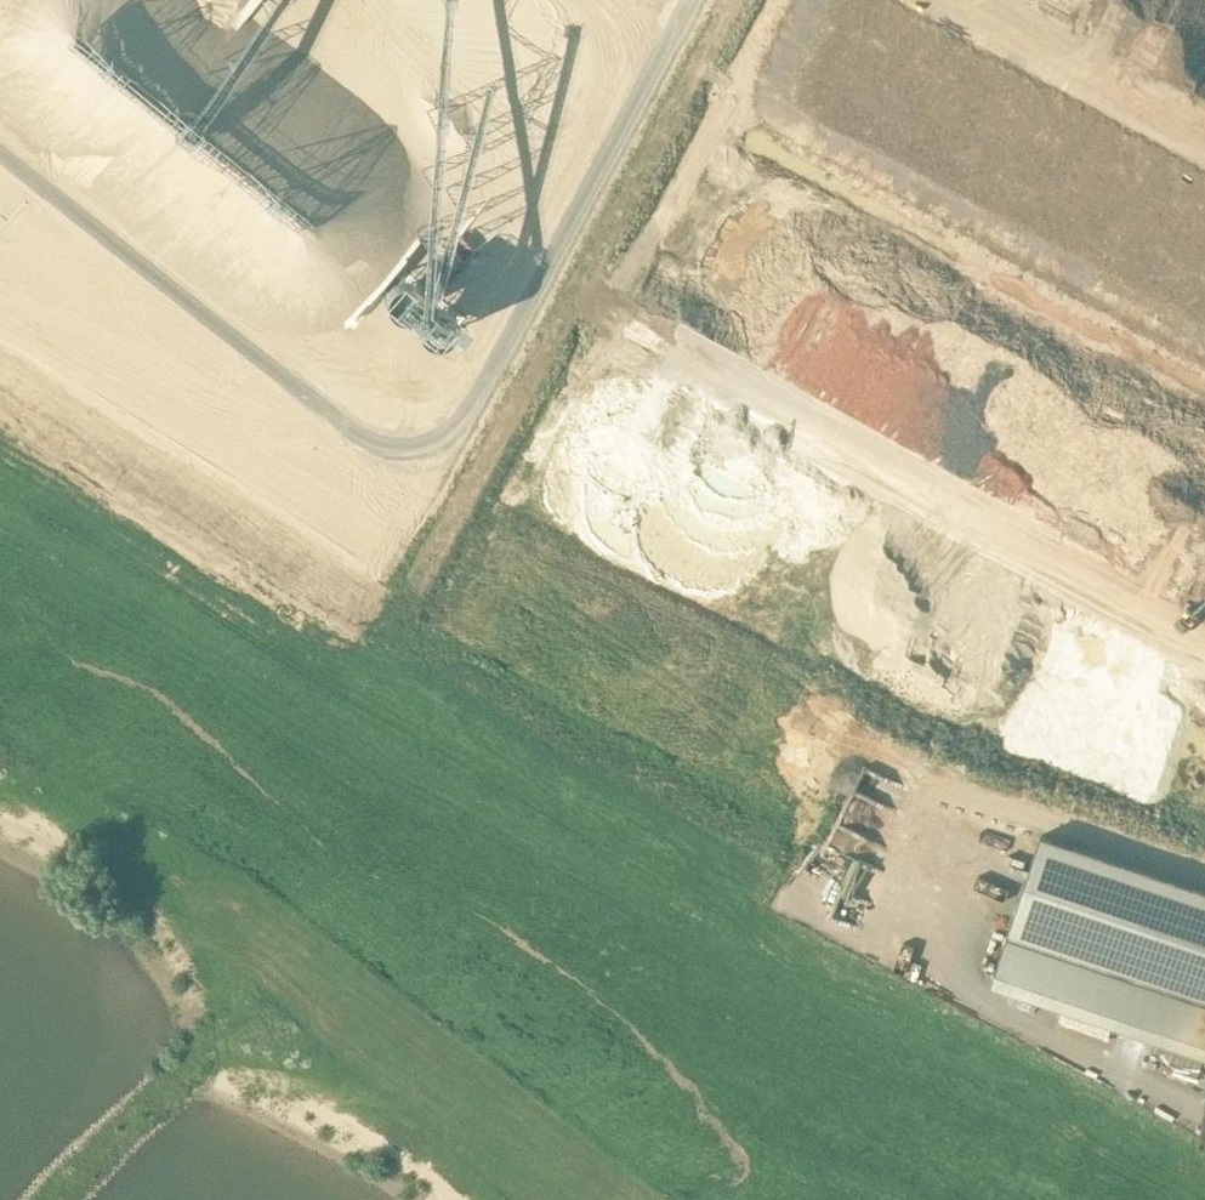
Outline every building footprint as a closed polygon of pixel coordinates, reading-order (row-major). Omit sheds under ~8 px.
[(1041,833),(992,982),(1204,1054),(1204,888),(1041,833)]
